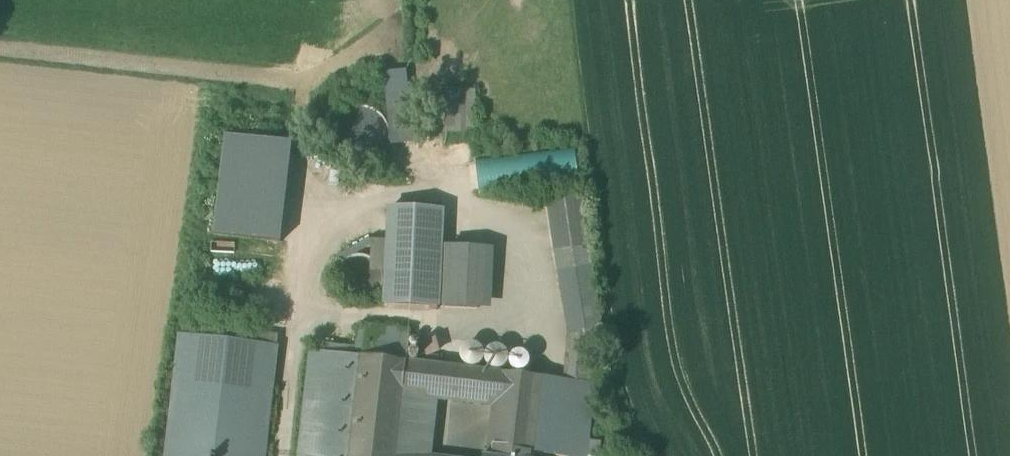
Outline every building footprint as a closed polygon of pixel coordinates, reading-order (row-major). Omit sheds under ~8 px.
[(412,142),(408,70),(389,71),(393,143),(412,142)] [(375,164),(385,153),(390,139),(387,125),(378,113),(365,107),(350,107),(337,115),(329,127),(328,142),(334,156),(346,165),(360,168),(375,164)] [(448,133),(473,133),(474,114),(448,113),(448,133)] [(226,136),(214,235),(281,243),(293,144),(226,136)] [(575,146),(473,160),(478,196),(580,182),(575,146)] [(544,379),(535,455),(546,455),(587,455),(600,322),(584,198),(548,202),(570,336),(565,382),(544,379)] [(386,306),(427,307),(438,308),(442,211),(390,209),(386,306)] [(479,309),(481,249),(447,248),(445,308),(479,309)] [(495,250),(481,249),(479,309),(492,310),(495,250)] [(380,293),(383,282),(382,271),(375,262),(365,257),(354,258),(344,263),(338,273),(337,284),(341,294),(350,301),(361,304),(372,301),(380,293)] [(364,351),(363,358),(407,364),(411,333),(367,328),(364,351)] [(182,336),(167,455),(264,455),(277,348),(182,336)] [(465,349),(461,357),(465,365),(474,368),(482,364),(485,356),(481,348),(473,345),(465,349)] [(363,358),(364,351),(324,346),(323,355),(312,354),(300,455),(351,455),(363,358)] [(489,352),(486,360),(490,368),(498,371),(506,367),(509,359),(505,351),(497,348),(489,352)] [(411,353),(410,357),(411,361),(415,362),(419,361),(420,357),(419,353),(415,352),(411,353)] [(528,370),(530,363),(527,356),(520,354),(513,357),(510,364),(514,371),(521,374),(528,370)] [(404,393),(407,364),(363,358),(351,455),(397,455),(404,393)] [(433,367),(407,364),(404,393),(437,396),(440,368),(433,367)] [(437,396),(452,398),(455,369),(440,368),(437,396)] [(452,398),(499,403),(503,374),(455,369),(452,398)] [(535,455),(544,379),(543,379),(503,374),(499,403),(493,455),(535,455)] [(437,396),(404,393),(397,455),(431,455),(437,396)]
